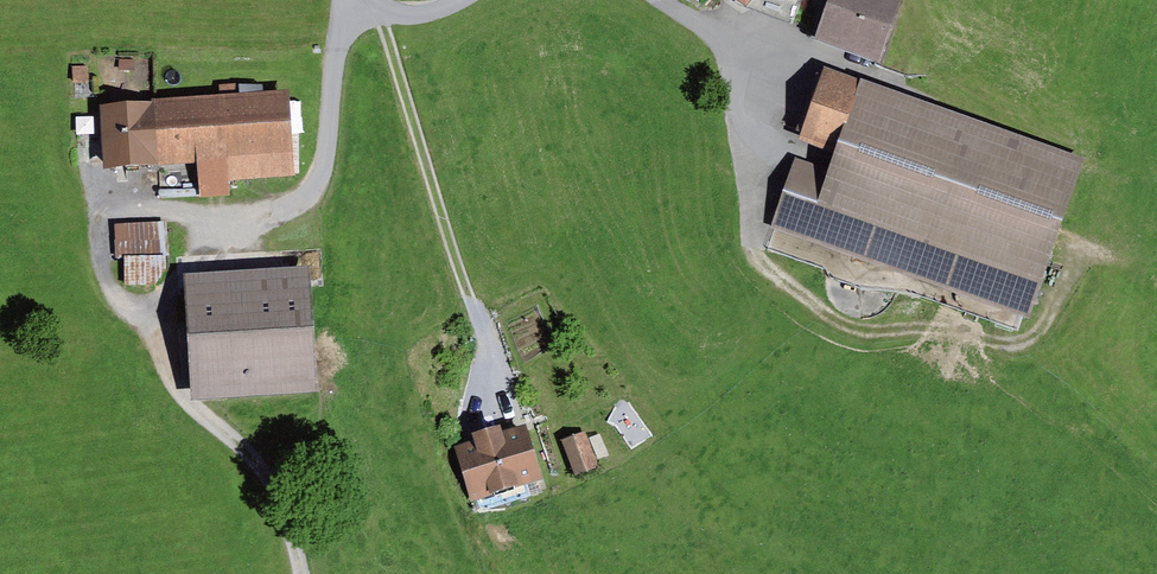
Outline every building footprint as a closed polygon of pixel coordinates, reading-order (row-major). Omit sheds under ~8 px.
[(746,8),(793,25),(800,0),(751,0),(746,8)] [(814,42),(879,66),(904,0),(829,0),(814,42)] [(88,65),(72,66),(73,84),(88,84),(88,65)] [(827,71),(772,230),(1029,319),(1085,161),(827,71)] [(290,94),(157,103),(161,167),(196,165),(199,199),(229,197),(229,183),(296,178),(290,94)] [(161,167),(157,103),(100,107),(104,171),(161,167)] [(166,223),(113,225),(114,258),(126,257),(126,286),(156,286),(167,269),(166,223)] [(307,269),(183,276),(190,399),(314,393),(307,269)] [(473,443),(455,448),(472,503),(543,481),(527,427),(502,435),(500,427),(471,436),(473,443)] [(585,433),(561,441),(574,476),(598,467),(585,433)]
